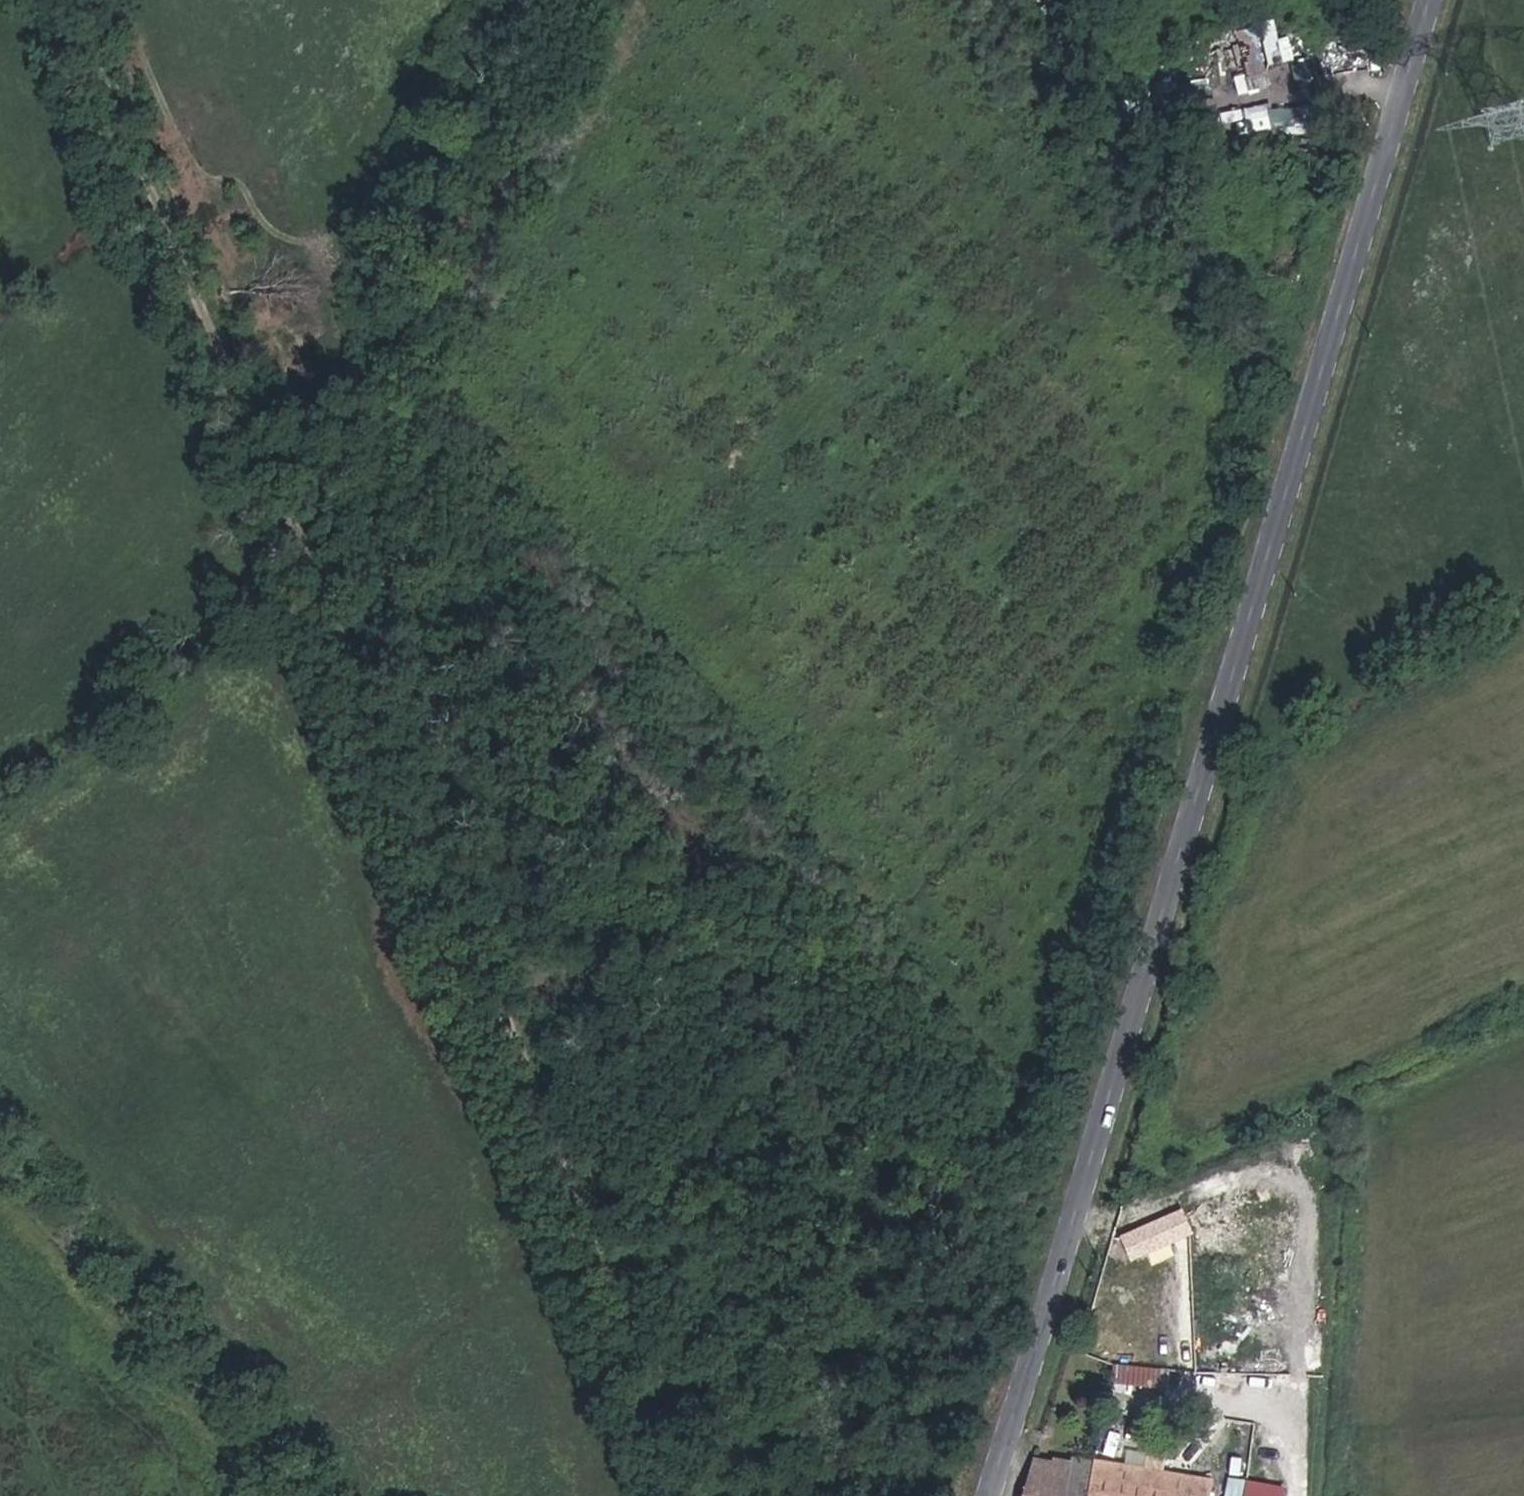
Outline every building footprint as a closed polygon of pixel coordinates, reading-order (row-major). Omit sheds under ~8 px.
[(1234,24),(1237,34),(1220,39),(1233,82),(1271,71),(1255,18),(1234,24)] [(1163,1387),(1167,1371),(1135,1363),(1131,1379),(1163,1387)] [(1014,1495),(1205,1495),(1207,1485),(1203,1484),(1201,1484),(1180,1479),(1183,1464),(1135,1451),(1130,1468),(1067,1453),(1028,1456),(1014,1495)] [(1219,1466),(1206,1463),(1201,1484),(1203,1484),(1207,1485),(1215,1487),(1219,1466)]
